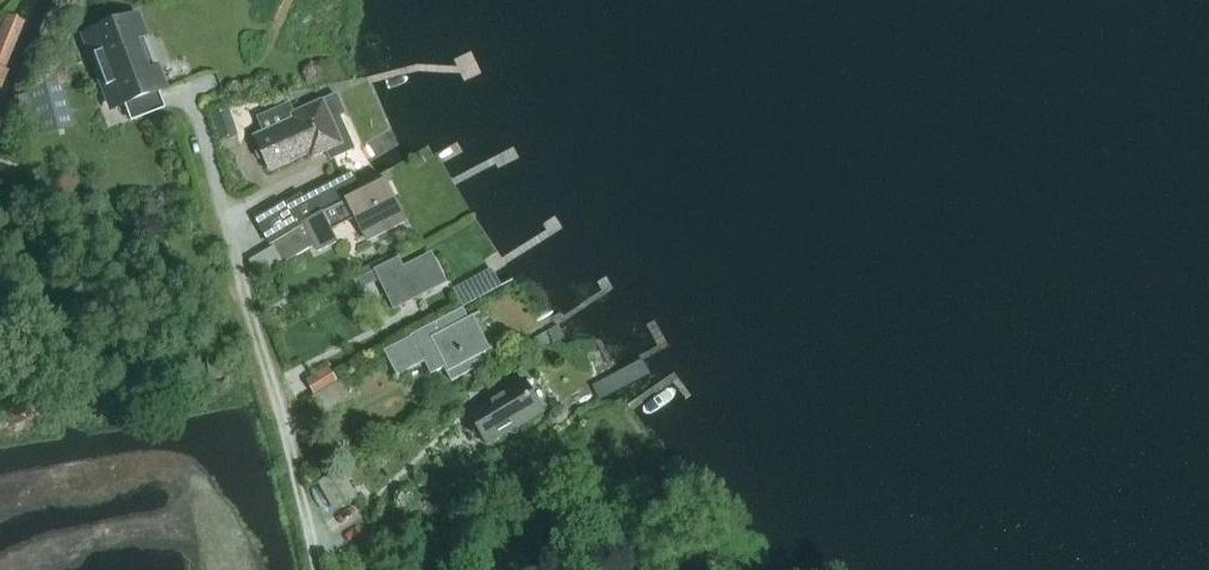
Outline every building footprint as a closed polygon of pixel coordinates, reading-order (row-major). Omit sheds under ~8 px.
[(0,30),(0,89),(1,89),(9,71),(5,69),(25,22),(7,14),(0,30)] [(115,108),(124,105),(130,121),(163,108),(157,92),(163,90),(155,68),(153,69),(141,39),(143,38),(135,16),(86,35),(115,108)] [(24,114),(31,138),(73,126),(60,83),(28,93),(34,111),(24,114)] [(341,118),(347,115),(338,95),(295,114),(291,104),(258,119),(264,133),(254,137),(271,175),(309,157),(311,162),(328,155),(331,162),(356,151),(341,118)] [(239,137),(231,110),(211,116),(219,142),(239,137)] [(388,203),(396,199),(388,184),(365,195),(353,172),(304,198),(302,195),(256,220),(272,246),(274,245),(286,265),(316,247),(319,253),(338,243),(331,229),(357,217),(369,243),(400,228),(388,203)] [(376,270),(355,281),(361,292),(381,281),(395,308),(434,288),(422,264),(406,271),(401,261),(377,273),(376,270)] [(427,364),(433,376),(446,370),(453,383),(486,365),(482,357),(488,354),(465,309),(412,337),(413,339),(386,353),(399,377),(427,364)] [(329,367),(306,381),(315,396),(338,382),(329,367)] [(343,381),(312,399),(323,417),(354,400),(343,381)] [(527,382),(471,417),(489,445),(544,411),(527,382)] [(318,484),(335,513),(360,498),(343,470),(318,484)]
